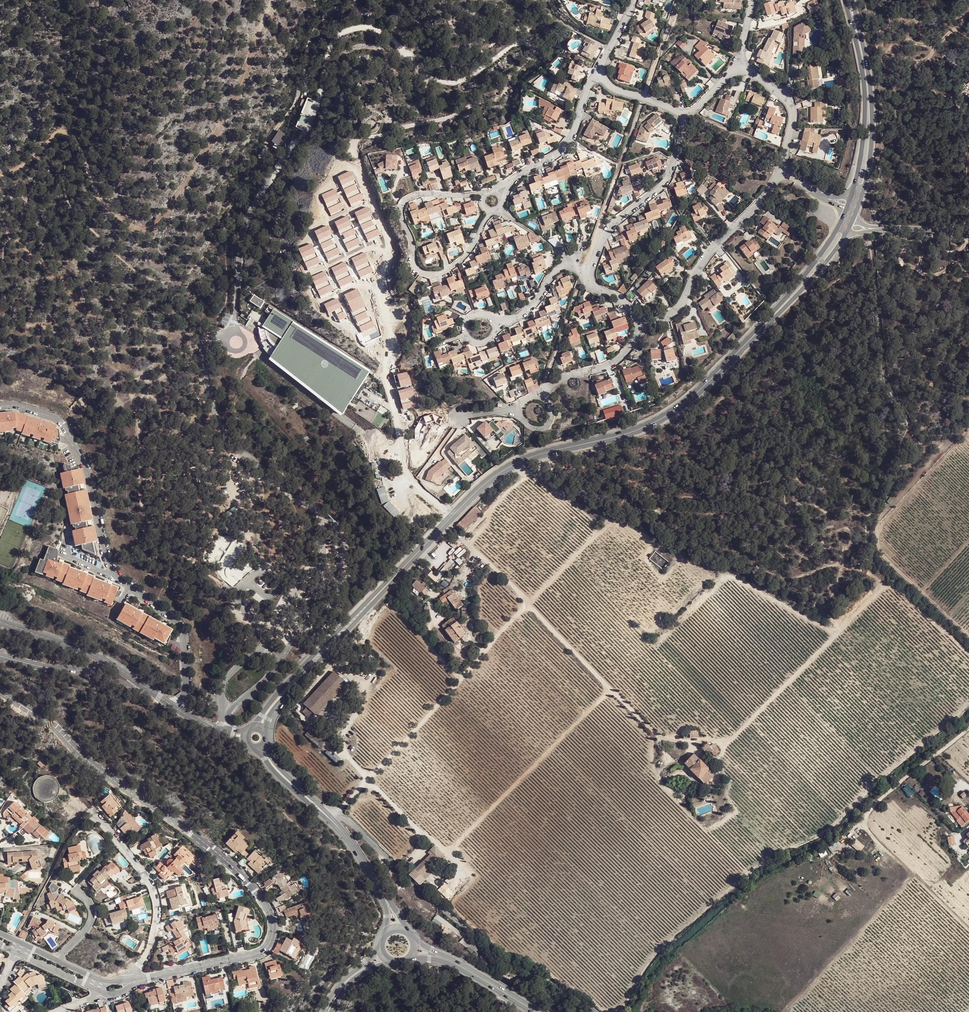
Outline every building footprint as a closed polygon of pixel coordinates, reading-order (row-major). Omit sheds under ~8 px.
[(716,2),(724,3),(727,3),(727,9),(740,10),(742,1),(740,0),(737,0),(716,0),(716,2)] [(763,3),(767,16),(777,12),(776,11),(780,10),(782,14),(786,13),(786,15),(793,12),(790,2),(783,4),(782,0),(777,2),(778,3),(775,4),(773,0),(763,3)] [(806,3),(809,14),(822,11),(821,5),(818,6),(816,0),(806,3)] [(590,13),(588,22),(600,25),(599,28),(604,29),(604,28),(609,29),(611,20),(602,18),(600,17),(601,14),(603,7),(591,4),(591,5),(589,10),(596,11),(596,15),(590,13)] [(653,19),(655,14),(646,10),(645,17),(646,18),(645,22),(641,25),(640,25),(635,28),(639,35),(645,32),(646,33),(655,28),(653,24),(650,20),(650,18),(653,19)] [(727,20),(719,18),(714,31),(719,33),(718,33),(725,36),(729,38),(733,28),(728,25),(728,26),(726,26),(726,25),(725,24),(727,20)] [(809,29),(805,22),(794,28),(794,42),(798,42),(798,46),(794,46),(794,55),(802,55),(802,39),(804,39),(804,35),(806,34),(805,32),(809,29)] [(781,39),(783,35),(774,31),(770,39),(768,39),(762,51),(760,50),(756,58),(758,58),(756,62),(764,66),(769,55),(770,55),(775,45),(773,45),(775,42),(776,42),(781,45),(783,40),(782,40),(781,39)] [(639,44),(641,39),(632,36),(631,42),(634,43),(630,57),(640,60),(645,46),(639,44)] [(687,45),(681,39),(676,44),(682,50),(687,45)] [(600,46),(591,40),(589,44),(587,48),(585,47),(581,55),(592,60),(600,46)] [(706,47),(708,44),(702,41),(695,47),(699,51),(698,52),(695,56),(705,66),(715,56),(706,47)] [(773,56),(770,55),(769,55),(764,66),(767,67),(773,56)] [(687,76),(685,78),(688,80),(697,70),(691,64),(688,67),(684,63),(687,61),(682,56),(677,60),(673,65),(682,74),(683,73),(687,76)] [(715,57),(715,56),(705,66),(705,67),(715,57)] [(809,80),(807,81),(808,90),(818,88),(817,79),(819,79),(817,66),(815,66),(814,62),(804,64),(805,68),(807,68),(809,75),(809,80)] [(585,65),(578,63),(577,66),(571,64),(569,69),(570,69),(568,74),(572,76),(571,80),(577,82),(580,73),(579,72),(583,73),(585,65)] [(629,72),(633,73),(635,68),(620,63),(619,68),(620,68),(618,74),(619,75),(618,80),(627,83),(629,78),(628,77),(629,72)] [(671,85),(672,86),(675,85),(673,80),(670,81),(669,78),(663,79),(662,77),(657,79),(658,82),(657,84),(655,85),(658,93),(662,91),(667,90),(667,91),(671,89),(670,87),(670,86),(671,85)] [(576,87),(565,82),(563,85),(559,83),(556,90),(565,94),(563,98),(572,102),(577,92),(575,91),(576,87)] [(725,116),(727,112),(729,108),(729,107),(733,108),(735,103),(736,103),(741,92),(737,91),(734,98),(731,97),(730,99),(725,97),(724,100),(721,99),(715,112),(725,116)] [(745,92),(742,100),(750,103),(755,105),(761,107),(764,99),(759,97),(754,95),(755,94),(749,91),(748,93),(745,92)] [(303,112),(310,115),(317,98),(310,95),(303,112)] [(561,112),(560,110),(541,99),(540,101),(539,100),(539,107),(544,107),(545,108),(544,110),(547,112),(543,120),(549,123),(550,121),(552,120),(556,122),(560,115),(560,114),(561,112)] [(605,110),(616,111),(622,112),(623,104),(618,103),(613,102),(613,100),(607,100),(606,104),(599,103),(598,112),(605,113),(605,110)] [(814,107),(811,107),(811,115),(811,123),(823,123),(823,107),(826,107),(825,102),(814,103),(814,107)] [(770,121),(769,124),(774,126),(771,133),(777,136),(784,120),(773,115),(776,109),(770,107),(765,119),(770,121)] [(383,111),(385,114),(387,113),(389,114),(391,115),(393,117),(393,120),(393,121),(392,123),(390,124),(389,125),(388,125),(386,125),(385,128),(387,129),(389,128),(390,128),(392,127),(394,125),(395,124),(396,123),(397,119),(396,118),(396,116),(395,114),(394,113),(392,111),(390,110),(388,110),(386,110),(385,110),(383,111)] [(305,128),(310,115),(303,112),(297,125),(305,128)] [(642,130),(640,129),(636,140),(641,142),(642,140),(646,141),(649,133),(650,134),(651,134),(655,131),(653,129),(663,120),(657,114),(647,123),(646,121),(642,125),(643,126),(642,130)] [(380,125),(376,125),(375,127),(374,129),(372,130),(370,130),(368,130),(367,129),(365,127),(365,125),(365,124),(366,122),(367,120),(368,119),(370,119),(371,119),(374,120),(375,121),(378,119),(376,117),(375,116),(373,115),(371,115),(370,115),(368,115),(366,116),(365,117),(364,118),(362,120),(361,121),(361,124),(361,125),(361,127),(362,129),(363,131),(365,132),(367,133),(369,134),(372,134),(375,133),(376,132),(378,130),(379,129),(380,127),(380,125)] [(592,139),(596,132),(603,136),(608,129),(592,120),(584,135),(592,139)] [(555,126),(552,130),(561,134),(563,131),(555,126)] [(290,134),(283,129),(276,141),(284,145),(290,134)] [(810,133),(811,129),(805,129),(804,132),(803,136),(801,145),(800,149),(806,151),(812,152),(812,153),(816,154),(818,145),(820,135),(810,133)] [(541,136),(537,137),(540,145),(547,142),(548,145),(554,143),(558,142),(556,136),(551,138),(549,133),(547,134),(545,135),(544,132),(543,130),(539,132),(541,136)] [(517,138),(521,137),(520,134),(506,140),(508,144),(518,140),(517,138)] [(528,135),(519,138),(519,141),(522,148),(532,144),(528,135)] [(522,148),(519,141),(510,144),(513,152),(517,150),(517,152),(523,150),(522,148)] [(496,148),(492,149),(494,155),(496,159),(499,158),(500,159),(505,158),(502,148),(497,150),(496,148)] [(583,168),(584,171),(597,166),(595,159),(588,161),(587,159),(585,160),(582,153),(578,154),(581,161),(583,168)] [(496,159),(494,155),(484,158),(488,169),(498,165),(496,161),(496,159)] [(386,161),(377,165),(381,172),(386,170),(397,170),(398,156),(386,156),(386,161)] [(658,167),(659,168),(663,166),(659,157),(645,162),(647,167),(645,167),(646,172),(649,171),(652,170),(653,172),(657,171),(656,167),(658,167)] [(467,161),(466,158),(456,161),(459,171),(465,169),(466,172),(470,171),(467,161)] [(476,158),(467,161),(470,171),(476,169),(477,173),(481,172),(476,158)] [(576,171),(583,168),(581,161),(577,163),(574,164),(573,162),(572,158),(565,160),(566,162),(570,175),(577,173),(576,171)] [(439,167),(436,160),(432,162),(431,159),(426,161),(430,172),(439,169),(439,167)] [(641,173),(637,161),(634,162),(635,165),(629,168),(632,176),(637,174),(641,173)] [(557,180),(570,175),(566,162),(564,163),(559,165),(561,170),(555,173),(557,180)] [(443,166),(439,167),(439,169),(443,179),(447,177),(446,176),(452,174),(447,163),(442,165),(443,166)] [(689,170),(691,167),(686,164),(684,168),(686,169),(685,169),(685,170),(685,171),(685,172),(683,173),(679,174),(682,182),(683,182),(692,179),(689,170)] [(413,167),(409,169),(412,177),(421,174),(418,165),(413,167)] [(544,186),(558,181),(557,180),(555,173),(553,168),(546,171),(548,175),(549,174),(550,177),(549,177),(542,180),(544,186)] [(338,176),(351,206),(365,200),(351,170),(338,176)] [(540,188),(544,186),(542,180),(540,176),(534,178),(536,183),(529,186),(531,192),(541,188),(540,188)] [(632,189),(629,180),(622,183),(623,187),(619,188),(620,190),(620,191),(619,191),(619,194),(622,194),(621,193),(625,192),(626,194),(633,191),(632,189)] [(677,198),(687,194),(683,182),(682,182),(675,184),(677,188),(674,189),(677,198)] [(726,194),(728,195),(730,193),(724,188),(722,190),(714,183),(708,189),(711,192),(709,194),(712,196),(709,199),(712,201),(711,201),(716,206),(719,202),(718,201),(721,198),(722,199),(726,194)] [(518,195),(517,196),(513,197),(514,201),(513,201),(515,207),(523,205),(525,209),(531,207),(524,187),(517,190),(518,193),(519,194),(520,194),(520,195),(519,196),(518,195)] [(321,194),(331,216),(344,210),(334,188),(321,194)] [(667,209),(672,207),(669,199),(662,202),(663,204),(656,207),(659,212),(667,209)] [(586,201),(572,207),(573,209),(576,216),(579,215),(580,216),(587,214),(586,212),(591,210),(589,206),(586,201)] [(429,217),(442,212),(440,206),(434,208),(432,209),(431,207),(433,206),(432,202),(425,205),(426,208),(429,217)] [(444,217),(457,212),(455,207),(449,209),(447,203),(440,206),(442,212),(444,217)] [(471,212),(472,213),(476,212),(473,203),(464,206),(466,214),(471,212)] [(647,221),(660,216),(660,215),(659,212),(656,207),(656,204),(649,207),(651,213),(645,215),(646,219),(647,221)] [(699,217),(701,217),(709,213),(705,206),(702,208),(700,204),(692,208),(694,213),(691,214),(694,222),(698,220),(697,217),(699,217)] [(354,212),(368,242),(381,236),(367,206),(354,212)] [(420,220),(429,217),(426,208),(418,211),(418,210),(419,210),(417,206),(411,208),(412,212),(410,213),(414,224),(420,221),(420,220)] [(576,216),(573,209),(569,210),(569,208),(563,210),(564,212),(560,214),(563,223),(568,221),(568,219),(572,218),(576,216)] [(554,222),(558,221),(555,213),(552,214),(542,218),(545,225),(550,223),(551,225),(555,223),(554,222)] [(334,222),(348,252),(361,246),(348,216),(334,222)] [(772,231),(776,227),(768,222),(770,220),(764,216),(760,222),(764,225),(765,226),(763,229),(762,228),(758,233),(767,239),(770,235),(772,231)] [(660,219),(651,222),(654,231),(663,228),(660,219)] [(505,235),(511,232),(510,228),(509,226),(502,229),(501,225),(500,221),(493,223),(495,229),(497,236),(504,234),(505,235)] [(636,233),(649,228),(647,222),(647,221),(633,225),(636,233)] [(549,226),(551,225),(550,223),(545,225),(541,226),(543,232),(550,229),(549,226)] [(629,241),(638,238),(636,233),(633,225),(633,224),(626,226),(627,230),(629,229),(630,231),(626,233),(629,241)] [(314,231),(328,261),(341,255),(328,225),(314,231)] [(512,236),(516,246),(521,245),(529,242),(526,236),(521,238),(520,235),(519,236),(517,237),(516,233),(514,226),(510,228),(511,232),(512,236)] [(465,243),(458,227),(453,229),(455,232),(447,235),(450,244),(455,242),(459,241),(461,245),(465,243)] [(692,239),(691,237),(689,231),(687,232),(684,227),(679,229),(679,230),(680,232),(677,233),(676,233),(677,237),(673,239),(676,245),(683,242),(683,243),(692,239)] [(487,248),(500,243),(497,236),(495,229),(488,231),(491,240),(485,242),(487,247),(487,248)] [(538,238),(530,232),(528,235),(531,242),(535,243),(536,241),(538,238)] [(695,244),(700,239),(695,233),(691,237),(692,239),(695,244)] [(752,244),(751,242),(749,241),(740,248),(746,256),(751,252),(756,249),(757,250),(760,248),(756,242),(752,244)] [(299,249),(308,270),(321,264),(312,243),(299,249)] [(433,252),(434,254),(439,252),(442,260),(446,258),(442,248),(438,249),(436,243),(422,248),(425,255),(430,253),(433,252)] [(482,255),(475,258),(476,261),(478,265),(486,262),(486,261),(491,259),(487,248),(487,247),(480,250),(482,255)] [(622,259),(629,257),(626,247),(613,252),(616,260),(616,261),(622,259)] [(351,258),(361,279),(374,273),(365,252),(351,258)] [(541,253),(531,257),(534,264),(532,264),(534,271),(542,268),(541,267),(546,265),(541,253)] [(665,273),(672,268),(671,267),(675,265),(670,258),(667,261),(666,260),(655,268),(661,276),(665,273)] [(612,270),(619,268),(617,264),(616,261),(616,260),(612,261),(609,263),(610,265),(603,267),(606,275),(613,272),(612,270)] [(478,265),(476,261),(469,263),(471,267),(472,266),(473,268),(471,269),(465,271),(467,277),(474,274),(474,275),(480,272),(478,266),(478,265)] [(710,277),(717,287),(722,285),(720,282),(723,280),(723,279),(727,276),(734,271),(728,261),(724,264),(725,265),(720,269),(721,271),(718,273),(719,274),(716,276),(715,274),(710,277)] [(332,268),(341,289),(354,283),(345,262),(332,268)] [(515,273),(511,263),(506,265),(508,269),(503,271),(506,279),(511,277),(510,275),(515,273)] [(531,275),(528,268),(524,269),(523,266),(517,268),(521,277),(526,275),(527,277),(531,275)] [(311,277),(321,298),(334,292),(324,271),(311,277)] [(504,284),(501,275),(495,277),(497,281),(492,282),(495,288),(500,286),(504,284)] [(453,277),(446,280),(448,285),(451,291),(455,290),(464,287),(462,281),(455,283),(453,277)] [(556,297),(557,300),(560,298),(560,296),(566,294),(565,292),(564,289),(569,287),(572,286),(568,277),(560,279),(561,281),(558,283),(558,284),(559,286),(558,287),(556,287),(557,291),(554,292),(556,297)] [(637,292),(643,298),(649,292),(651,294),(657,288),(649,280),(637,292)] [(451,291),(448,285),(445,286),(442,287),(442,286),(441,286),(440,286),(439,283),(432,285),(434,291),(433,291),(436,300),(452,294),(451,291)] [(624,283),(617,291),(619,292),(620,293),(623,294),(627,289),(624,283)] [(488,295),(487,292),(485,287),(475,291),(477,299),(482,297),(483,298),(484,297),(488,296),(488,295)] [(357,288),(344,294),(365,342),(379,336),(357,288)] [(722,301),(725,298),(720,291),(717,294),(714,289),(710,292),(711,293),(708,294),(708,293),(704,296),(705,298),(698,303),(703,310),(707,307),(713,303),(715,306),(722,301)] [(649,292),(643,298),(645,301),(652,295),(651,294),(649,292)] [(498,308),(492,294),(490,295),(489,295),(494,310),(498,308)] [(254,295),(250,301),(256,305),(260,308),(264,302),(254,295)] [(556,311),(560,309),(559,305),(554,307),(553,305),(558,303),(557,300),(556,297),(549,300),(551,306),(544,308),(545,310),(547,314),(555,310),(556,311)] [(337,298),(323,304),(329,317),(333,316),(336,321),(339,320),(340,322),(346,319),(337,298)] [(585,318),(593,315),(590,306),(589,304),(589,302),(575,307),(577,313),(579,318),(584,316),(585,318)] [(287,331),(292,322),(274,310),(275,308),(269,304),(265,310),(271,315),(268,318),(274,322),(271,326),(269,328),(266,326),(266,329),(267,331),(269,337),(273,343),(277,346),(287,331)] [(594,317),(607,312),(608,312),(606,307),(599,310),(596,311),(595,308),(594,305),(590,306),(593,315),(594,317)] [(541,328),(550,324),(547,316),(547,314),(545,310),(539,312),(541,318),(534,321),(537,328),(541,327),(541,328)] [(444,311),(434,315),(435,318),(437,318),(438,321),(441,328),(441,329),(454,324),(452,318),(447,320),(444,311)] [(609,316),(612,325),(613,329),(615,333),(619,331),(619,330),(618,327),(627,324),(624,318),(618,320),(616,321),(615,319),(617,318),(616,313),(610,315),(609,316)] [(266,329),(266,326),(269,328),(271,326),(274,322),(268,318),(266,322),(264,325),(259,322),(258,324),(266,329)] [(535,335),(539,333),(539,332),(537,328),(534,321),(534,320),(529,322),(531,328),(529,328),(523,331),(525,337),(530,335),(534,334),(535,335)] [(369,372),(292,322),(287,331),(277,346),(271,355),(344,412),(364,380),(369,372)] [(683,326),(679,327),(680,330),(683,342),(690,340),(696,339),(694,332),(694,330),(697,329),(695,323),(683,326)] [(267,352),(271,355),(277,346),(273,343),(269,337),(267,331),(266,329),(258,324),(258,333),(260,341),(264,347),(263,348),(267,352)] [(539,332),(552,327),(550,324),(541,328),(541,327),(537,328),(539,332)] [(522,342),(526,340),(525,337),(523,331),(521,327),(515,329),(516,333),(517,333),(518,335),(517,335),(510,338),(512,342),(512,344),(521,340),(522,342)] [(569,338),(568,338),(570,344),(580,341),(575,328),(571,330),(571,332),(570,333),(569,334),(568,335),(568,336),(568,337),(569,338)] [(615,333),(613,329),(604,333),(606,340),(611,339),(612,340),(617,338),(615,333)] [(596,333),(588,336),(586,336),(589,344),(594,343),(599,341),(596,333)] [(508,343),(512,342),(510,338),(509,334),(502,336),(504,342),(498,345),(501,352),(510,349),(509,347),(508,343)] [(666,363),(676,360),(673,349),(668,351),(667,346),(672,343),(668,337),(661,343),(665,348),(660,351),(660,350),(651,351),(651,359),(660,359),(660,356),(664,355),(666,363)] [(482,362),(499,356),(496,347),(486,351),(487,353),(483,354),(483,352),(483,351),(479,353),(479,355),(482,360),(482,362)] [(462,361),(467,359),(465,354),(464,353),(458,356),(456,350),(449,352),(449,353),(451,359),(453,364),(458,362),(459,363),(461,362),(462,361)] [(442,363),(451,359),(449,353),(441,356),(439,357),(438,355),(440,354),(439,351),(434,353),(438,364),(442,363)] [(475,363),(482,360),(479,355),(473,357),(471,351),(465,354),(467,359),(468,363),(469,365),(475,363)] [(577,364),(572,351),(563,354),(561,358),(560,358),(563,365),(572,362),(573,366),(577,364)] [(344,412),(271,355),(270,358),(342,414),(344,412)] [(523,364),(525,371),(529,370),(529,371),(535,368),(533,363),(532,360),(523,364)] [(677,366),(676,360),(666,363),(665,363),(665,366),(666,369),(677,366)] [(522,373),(519,365),(509,368),(512,376),(522,373)] [(630,370),(623,372),(627,383),(632,381),(632,380),(637,378),(639,382),(646,379),(644,375),(643,376),(639,365),(633,367),(634,368),(630,370)] [(395,376),(403,409),(417,406),(409,372),(395,376)] [(500,383),(501,385),(507,383),(503,373),(497,375),(498,377),(493,379),(495,385),(500,383)] [(602,382),(598,384),(595,385),(599,396),(606,393),(605,391),(605,389),(614,385),(612,379),(602,382)] [(376,411),(359,400),(353,411),(369,421),(376,411)] [(0,415),(0,430),(17,429),(18,429),(23,431),(28,418),(15,414),(0,415)] [(415,429),(415,438),(423,438),(423,431),(426,426),(426,424),(435,421),(435,423),(440,425),(443,418),(435,414),(422,417),(415,429)] [(56,428),(28,418),(23,431),(23,432),(51,443),(51,441),(59,444),(60,444),(58,431),(55,430),(56,428)] [(502,425),(507,430),(514,425),(512,423),(504,421),(493,420),(492,421),(492,420),(488,424),(485,421),(484,421),(476,429),(485,438),(493,430),(495,433),(500,429),(499,428),(502,425)] [(507,430),(502,425),(499,428),(500,429),(503,434),(507,430)] [(51,443),(23,432),(21,437),(49,447),(51,443)] [(447,452),(448,453),(458,465),(477,448),(465,434),(451,446),(450,448),(450,449),(447,452)] [(51,443),(49,447),(56,449),(59,444),(51,441),(51,443)] [(447,468),(451,465),(446,459),(442,462),(441,461),(429,472),(426,483),(435,483),(437,477),(436,476),(440,473),(442,475),(448,469),(447,468)] [(63,466),(65,474),(73,472),(73,470),(63,464),(63,466)] [(60,475),(67,511),(87,507),(79,471),(73,472),(65,474),(62,474),(60,475)] [(87,507),(67,511),(74,547),(80,546),(94,543),(87,507)] [(474,507),(456,527),(458,529),(463,533),(481,514),(474,507)] [(94,543),(80,546),(81,551),(97,558),(94,543)] [(33,574),(61,585),(68,568),(69,566),(51,559),(55,549),(48,546),(43,560),(39,559),(33,574)] [(93,578),(68,568),(61,585),(61,587),(86,596),(92,579),(93,578)] [(117,589),(92,579),(86,596),(85,598),(109,608),(112,601),(114,596),(116,591),(117,589)] [(426,589),(416,580),(411,586),(421,594),(426,589)] [(451,590),(440,599),(443,603),(448,600),(456,611),(463,606),(451,590)] [(147,619),(124,605),(116,618),(114,622),(137,636),(147,619)] [(170,632),(147,619),(137,636),(160,649),(162,645),(163,643),(166,638),(169,634),(170,632)] [(447,621),(442,626),(446,631),(455,643),(466,634),(456,621),(450,625),(447,621)] [(316,715),(346,683),(334,672),(304,704),(307,707),(312,712),(316,715)] [(347,684),(346,683),(316,715),(317,717),(347,684)] [(343,709),(352,700),(347,695),(339,703),(342,705),(340,707),(343,709)] [(308,717),(312,712),(307,707),(302,712),(308,717)] [(702,747),(707,755),(712,751),(707,744),(702,747)] [(694,754),(684,764),(685,765),(704,784),(714,775),(712,774),(714,773),(712,770),(710,772),(694,754)] [(949,794),(928,772),(922,778),(943,800),(949,794)] [(38,779),(36,780),(35,782),(33,784),(33,786),(32,789),(33,791),(33,793),(34,795),(35,797),(37,799),(38,800),(40,802),(42,802),(45,803),(47,803),(49,802),(51,802),(53,801),(55,799),(57,797),(58,796),(59,793),(59,791),(59,789),(59,787),(59,784),(58,782),(56,781),(55,779),(53,778),(51,777),(48,776),(46,776),(44,776),(42,777),(39,778),(38,779)] [(110,794),(100,802),(103,806),(101,807),(110,818),(121,808),(110,794)] [(689,798),(689,799),(692,807),(694,807),(693,804),(701,801),(698,795),(689,798)] [(32,818),(22,809),(14,802),(7,810),(22,824),(20,826),(22,829),(23,828),(29,834),(31,833),(33,831),(34,833),(33,834),(38,839),(41,837),(44,839),(49,834),(37,823),(39,821),(34,816),(32,818)] [(36,814),(26,805),(22,809),(32,818),(34,816),(36,814)] [(967,811),(963,806),(961,808),(959,806),(950,808),(950,812),(955,811),(957,814),(956,814),(959,817),(959,818),(956,821),(961,827),(968,821),(968,815),(966,811),(967,811)] [(118,822),(116,825),(125,836),(131,830),(135,834),(140,830),(124,811),(118,822)] [(234,834),(248,847),(249,845),(243,839),(244,838),(237,831),(234,834)] [(244,850),(248,847),(234,834),(225,844),(230,849),(233,846),(235,848),(232,851),(235,854),(238,851),(244,856),(247,853),(244,850)] [(155,841),(157,840),(158,839),(156,835),(155,835),(151,837),(151,838),(147,840),(148,842),(141,845),(141,846),(140,847),(140,848),(140,849),(141,850),(141,851),(142,851),(143,851),(146,856),(148,854),(150,858),(156,855),(155,854),(161,851),(162,850),(162,849),(162,848),(161,846),(158,848),(155,841)] [(947,838),(948,846),(955,845),(953,836),(947,838)] [(850,844),(858,851),(864,845),(856,838),(850,844)] [(838,841),(828,845),(831,850),(840,846),(838,841)] [(69,870),(80,868),(78,861),(83,860),(80,846),(68,848),(69,855),(67,855),(68,858),(62,859),(64,868),(68,867),(69,870)] [(437,861),(441,857),(431,846),(426,850),(429,853),(435,860),(437,861)] [(183,853),(179,849),(174,854),(175,855),(172,859),(174,861),(172,862),(172,860),(170,860),(169,859),(168,860),(166,861),(166,862),(166,864),(167,865),(168,867),(166,869),(159,863),(156,866),(162,873),(161,875),(166,879),(166,878),(173,872),(174,873),(175,874),(179,869),(178,868),(177,867),(183,861),(184,862),(188,866),(191,863),(193,866),(191,868),(192,869),(194,867),(195,867),(199,863),(196,860),(193,857),(190,860),(189,858),(190,857),(185,852),(183,853)] [(186,850),(185,852),(190,857),(189,858),(190,860),(193,857),(186,850)] [(30,865),(35,863),(35,862),(39,860),(36,852),(7,853),(7,863),(12,863),(18,862),(18,861),(22,860),(22,862),(26,862),(26,861),(28,860),(29,862),(30,865)] [(250,856),(247,853),(244,856),(250,862),(247,865),(251,868),(253,865),(255,867),(253,870),(257,874),(267,864),(263,861),(259,857),(253,852),(250,856)] [(420,861),(426,867),(427,868),(435,860),(429,853),(427,855),(420,861)] [(405,875),(411,881),(415,886),(428,874),(424,869),(426,867),(420,861),(405,875)] [(97,871),(92,876),(93,877),(90,880),(88,883),(95,891),(107,881),(105,880),(109,877),(113,881),(117,878),(119,880),(123,876),(119,872),(120,872),(111,863),(107,866),(106,867),(106,866),(99,873),(97,871)] [(298,892),(290,882),(289,882),(285,885),(282,880),(283,875),(278,874),(272,878),(272,880),(270,881),(269,880),(263,884),(266,888),(271,884),(277,885),(282,891),(279,894),(281,897),(284,901),(287,899),(298,892)] [(16,901),(16,899),(19,899),(18,891),(18,887),(15,887),(15,889),(12,889),(12,887),(10,887),(10,878),(0,877),(0,902),(16,901)] [(219,888),(221,887),(218,879),(207,882),(209,886),(212,885),(213,888),(211,889),(213,897),(216,896),(217,900),(224,898),(222,891),(220,891),(219,888)] [(109,884),(107,881),(95,891),(97,893),(103,888),(104,889),(109,884)] [(62,898),(63,897),(64,895),(60,893),(59,895),(56,893),(59,887),(52,883),(49,888),(50,889),(49,889),(50,892),(51,892),(51,893),(47,894),(50,902),(49,903),(51,908),(55,907),(56,910),(62,907),(63,909),(67,908),(68,912),(75,910),(73,903),(66,899),(65,900),(62,898)] [(174,890),(167,892),(169,900),(171,899),(172,903),(170,903),(172,911),(182,908),(181,906),(185,905),(184,900),(186,900),(184,895),(186,895),(183,887),(174,889),(174,890)] [(187,899),(186,895),(184,895),(186,900),(184,900),(185,905),(181,906),(182,908),(190,905),(188,899),(187,899)] [(136,898),(125,902),(128,909),(128,911),(135,910),(139,908),(136,898)] [(120,911),(124,910),(128,909),(125,902),(118,904),(120,911)] [(302,914),(304,920),(310,918),(308,912),(311,911),(308,903),(283,911),(286,918),(294,915),(295,917),(299,915),(302,914)] [(238,927),(246,925),(245,920),(248,910),(236,906),(232,922),(234,931),(238,930),(239,930),(238,927)] [(127,917),(124,910),(120,911),(109,915),(109,916),(110,919),(112,924),(123,920),(123,918),(127,917)] [(206,928),(207,929),(207,931),(220,928),(216,915),(202,919),(201,917),(195,918),(199,930),(204,928),(206,928)] [(451,926),(436,915),(428,920),(434,925),(439,922),(447,927),(460,938),(463,935),(451,926)] [(36,938),(38,940),(41,938),(42,939),(48,935),(44,931),(47,928),(50,930),(50,931),(55,933),(59,925),(47,920),(46,924),(45,924),(44,925),(42,923),(41,923),(38,920),(39,919),(33,917),(29,925),(34,926),(35,925),(37,927),(35,928),(32,931),(36,938)] [(185,929),(179,920),(175,922),(175,921),(165,927),(169,933),(171,931),(177,940),(168,946),(170,949),(169,949),(171,953),(176,950),(178,953),(186,949),(190,956),(192,955),(189,943),(182,931),(185,929)] [(290,941),(284,938),(277,950),(293,958),(297,949),(299,950),(300,950),(301,949),(301,948),(302,947),(302,946),(302,945),(302,943),(301,941),(300,940),(299,942),(291,938),(290,941)] [(468,944),(462,939),(460,942),(468,947),(470,945),(468,944)] [(279,945),(274,943),(270,950),(275,952),(279,945)] [(177,964),(179,965),(191,963),(189,957),(177,964)] [(268,964),(267,963),(264,964),(266,971),(267,970),(270,979),(282,976),(278,965),(276,966),(275,961),(273,961),(273,962),(268,964)] [(243,974),(242,972),(242,970),(232,972),(234,979),(238,978),(240,985),(247,983),(249,991),(252,990),(252,988),(259,986),(255,966),(248,968),(249,970),(249,972),(243,974)] [(20,976),(13,982),(16,984),(25,994),(25,995),(31,989),(32,990),(44,987),(42,979),(41,975),(36,976),(34,972),(26,974),(25,975),(20,970),(19,972),(17,974),(20,976)] [(214,981),(214,979),(210,980),(209,976),(202,978),(205,995),(225,990),(222,978),(217,979),(217,980),(214,981)] [(45,978),(42,979),(44,987),(32,990),(34,992),(48,988),(45,978)] [(175,987),(173,980),(166,981),(168,989),(175,987)] [(175,987),(168,989),(172,1004),(194,999),(191,983),(182,983),(183,985),(175,987)] [(16,984),(10,990),(12,992),(8,996),(10,998),(5,1002),(7,1004),(10,1008),(8,1010),(9,1011),(10,1011),(18,1004),(16,1002),(19,1000),(25,994),(16,984)] [(545,993),(535,986),(533,989),(543,996),(545,993)] [(143,994),(141,988),(140,988),(139,989),(136,990),(134,991),(135,998),(142,996),(142,995),(143,994)] [(152,992),(144,994),(145,998),(147,998),(150,1010),(160,1007),(159,1005),(165,1003),(165,1002),(164,997),(161,988),(152,990),(152,992)] [(25,995),(25,994),(19,1000),(21,1003),(27,997),(25,995)] [(632,1011),(637,1011),(644,1001),(641,999),(632,1011)] [(115,1007),(117,1011),(132,1011),(128,1002),(115,1007)]
